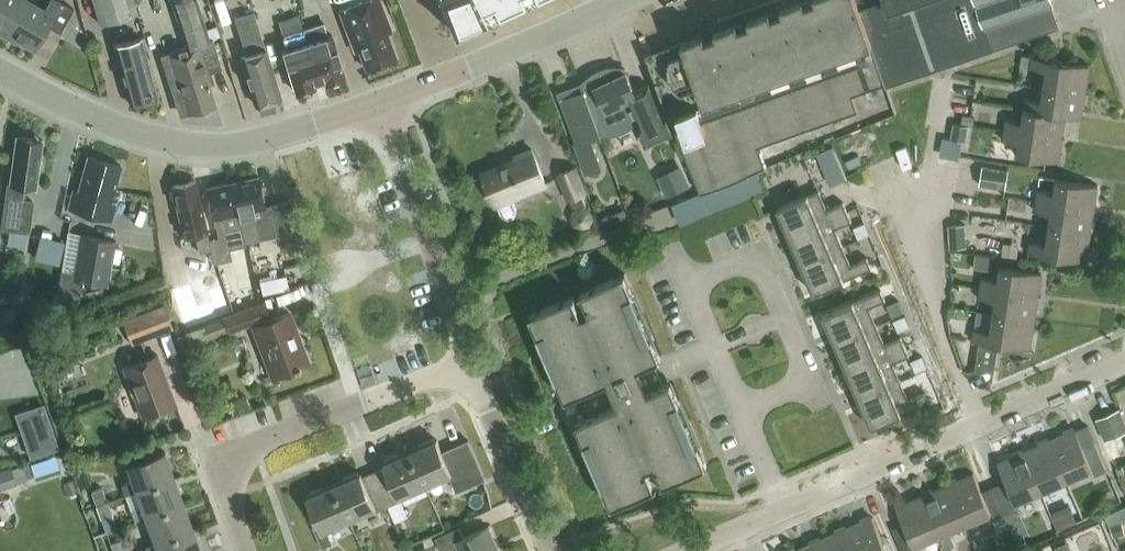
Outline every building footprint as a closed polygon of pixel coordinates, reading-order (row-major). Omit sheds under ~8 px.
[(24,0),(0,0),(0,31),(5,34),(24,0)] [(29,0),(24,0),(5,34),(35,50),(48,26),(60,32),(74,9),(58,0),(50,0),(44,9),(29,0)] [(100,23),(139,11),(135,0),(93,0),(100,23)] [(220,64),(212,40),(209,41),(196,0),(171,0),(186,47),(160,55),(179,116),(216,104),(210,83),(214,82),(210,71),(221,67),(220,64)] [(382,0),(369,0),(339,11),(351,43),(356,41),(367,70),(397,59),(387,34),(394,32),(382,0)] [(455,33),(526,0),(442,0),(455,33)] [(701,192),(766,165),(759,145),(858,110),(853,95),(886,83),(883,74),(860,8),(857,0),(795,0),(702,33),(705,42),(649,62),(701,192)] [(883,74),(900,68),(904,79),(1060,26),(1051,0),(883,0),(860,8),(883,74)] [(234,19),(242,47),(246,57),(242,58),(257,105),(281,97),(253,13),(234,19)] [(323,24),(303,31),(320,85),(344,77),(331,36),(328,37),(323,24)] [(303,31),(283,37),(287,50),(283,52),(296,93),(320,85),(303,31)] [(131,104),(157,97),(141,38),(115,45),(131,104)] [(1090,64),(1032,55),(1023,54),(1021,65),(1047,69),(1045,84),(1086,90),(1090,64)] [(900,68),(883,74),(886,83),(887,85),(904,79),(900,68)] [(626,127),(637,118),(643,131),(640,133),(646,147),(673,135),(649,84),(636,91),(627,71),(616,77),(615,70),(604,72),(593,76),(585,84),(582,85),(600,135),(601,135),(605,136),(609,135),(611,132),(626,127)] [(1026,97),(1024,109),(1066,115),(1082,117),(1086,90),(1045,84),(1043,99),(1026,97)] [(600,135),(582,85),(562,92),(561,91),(560,91),(569,115),(566,120),(585,171),(601,165),(592,141),(594,137),(600,135)] [(1006,118),(1005,129),(1063,138),(1066,115),(1024,109),(1023,120),(1006,118)] [(948,143),(962,147),(968,124),(954,121),(948,143)] [(1063,138),(1005,129),(1003,139),(1020,141),(1018,155),(1059,161),(1063,138)] [(15,136),(8,184),(6,184),(0,223),(0,227),(23,231),(28,200),(21,199),(22,186),(34,188),(41,140),(15,136)] [(513,198),(547,184),(532,148),(516,154),(517,157),(483,171),(502,216),(509,219),(516,216),(518,209),(513,198)] [(114,190),(120,166),(87,158),(78,193),(73,191),(68,209),(111,220),(118,191),(114,190)] [(657,175),(666,195),(691,184),(682,164),(657,175)] [(983,165),(980,184),(1006,188),(1010,169),(983,165)] [(587,205),(581,193),(586,191),(576,166),(559,173),(569,198),(571,197),(575,207),(571,213),(571,220),(575,226),(581,229),(587,228),(593,223),(595,217),(592,210),(586,206),(587,205)] [(260,238),(274,235),(277,234),(280,246),(297,243),(288,201),(264,206),(258,176),(232,182),(240,219),(255,216),(260,238)] [(1037,198),(1095,207),(1098,184),(1057,177),(1055,191),(1039,188),(1037,198)] [(211,252),(207,234),(195,181),(172,186),(184,239),(196,236),(200,254),(211,252)] [(209,241),(215,263),(231,259),(229,249),(246,246),(240,219),(232,182),(206,187),(214,226),(216,225),(219,238),(209,241)] [(789,236),(847,211),(843,201),(827,208),(819,189),(777,207),(789,236)] [(1051,212),(1049,224),(1091,230),(1095,207),(1037,198),(1035,209),(1051,212)] [(847,211),(789,236),(801,263),(843,245),(835,227),(851,220),(847,211)] [(870,233),(865,221),(854,226),(859,238),(870,233)] [(1091,230),(1049,224),(1046,242),(1031,239),(1029,252),(1086,261),(1091,230)] [(115,240),(81,234),(72,278),(107,285),(115,240)] [(843,245),(801,263),(814,292),(872,267),(867,257),(851,264),(843,245)] [(974,263),(995,264),(996,253),(975,252),(974,263)] [(980,286),(1038,295),(1042,271),(999,265),(998,278),(982,276),(980,286)] [(581,314),(573,295),(530,313),(550,358),(552,357),(551,355),(553,354),(571,395),(585,389),(595,412),(581,419),(598,459),(596,460),(595,458),(593,459),(613,504),(656,486),(647,466),(656,463),(664,482),(707,463),(686,419),(685,419),(686,421),(684,422),(667,381),(658,385),(648,362),(657,358),(639,317),(642,316),(643,318),(644,317),(625,272),(581,291),(589,311),(581,314)] [(993,312),(1035,319),(1038,295),(980,286),(979,297),(995,299),(993,312)] [(823,313),(835,342),(877,324),(869,306),(885,299),(881,289),(823,313)] [(228,333),(251,325),(270,376),(309,362),(290,310),(269,317),(264,302),(230,315),(209,322),(210,325),(192,332),(177,290),(170,292),(191,348),(208,341),(207,339),(227,331),(228,333)] [(904,311),(899,299),(887,304),(893,316),(904,311)] [(163,303),(122,320),(132,345),(173,328),(163,303)] [(1035,319),(993,312),(990,330),(973,328),(972,340),(1030,348),(1035,319)] [(910,326),(905,314),(894,319),(899,331),(910,326)] [(885,342),(877,324),(835,342),(847,370),(905,345),(901,336),(885,342)] [(52,350),(58,369),(78,363),(72,343),(52,350)] [(859,398),(901,380),(893,362),(909,355),(905,345),(847,370),(859,398)] [(142,417),(176,404),(157,354),(123,367),(142,417)] [(927,366),(922,354),(911,359),(916,371),(927,366)] [(909,398),(901,380),(859,398),(871,426),(929,401),(925,391),(909,398)] [(1105,438),(1124,428),(1124,421),(1118,407),(1096,418),(1105,438)] [(26,432),(29,447),(51,444),(49,428),(26,432)] [(1067,480),(1093,468),(1095,474),(1107,469),(1095,442),(1084,446),(1076,428),(1050,440),(1067,480)] [(450,474),(457,491),(486,478),(468,439),(443,450),(437,438),(435,439),(434,437),(420,443),(421,445),(411,450),(426,485),(450,474)] [(1042,491),(1067,480),(1050,440),(1024,451),(1042,491)] [(126,465),(135,492),(174,477),(164,451),(126,465)] [(373,471),(388,504),(400,499),(399,497),(425,485),(409,451),(384,463),(385,466),(373,471)] [(1017,501),(1042,491),(1024,451),(998,462),(1006,480),(992,487),(1009,526),(1011,525),(1006,514),(1020,508),(1017,501)] [(28,462),(12,468),(11,465),(0,469),(0,488),(16,482),(16,481),(33,474),(28,462)] [(377,510),(388,504),(373,471),(362,476),(361,473),(335,485),(350,518),(375,507),(377,510)] [(974,472),(948,484),(965,523),(992,512),(1000,530),(1009,526),(992,487),(983,491),(974,472)] [(184,503),(174,477),(135,492),(141,507),(132,510),(136,521),(145,517),(184,503)] [(78,492),(74,481),(63,484),(67,496),(78,492)] [(922,495),(940,534),(945,546),(955,542),(950,530),(965,523),(948,484),(922,495)] [(326,529),(350,518),(335,485),(307,497),(318,523),(313,525),(323,548),(333,544),(326,529)] [(96,506),(108,502),(103,487),(91,491),(96,506)] [(904,523),(894,527),(904,550),(916,550),(914,546),(940,534),(922,495),(897,506),(904,523)] [(145,517),(155,543),(193,529),(184,503),(145,517)] [(1124,520),(1124,505),(1104,514),(1109,524),(1124,520)] [(1054,515),(1059,527),(1076,520),(1071,508),(1054,515)] [(106,531),(118,527),(112,513),(100,518),(106,531)] [(847,527),(857,550),(888,550),(873,516),(847,527)] [(461,550),(497,550),(495,546),(497,545),(488,526),(464,536),(460,527),(436,537),(442,550),(446,550),(459,546),(461,550)] [(822,538),(828,550),(857,550),(847,527),(822,538)] [(193,529),(155,543),(145,547),(146,550),(201,550),(193,529)] [(822,538),(796,549),(797,550),(828,550),(822,538)] [(122,539),(110,543),(113,550),(127,550),(122,539)] [(412,550),(419,550),(427,548),(424,539),(409,545),(412,550)] [(1066,543),(1052,547),(1053,550),(1069,550),(1066,543)]
